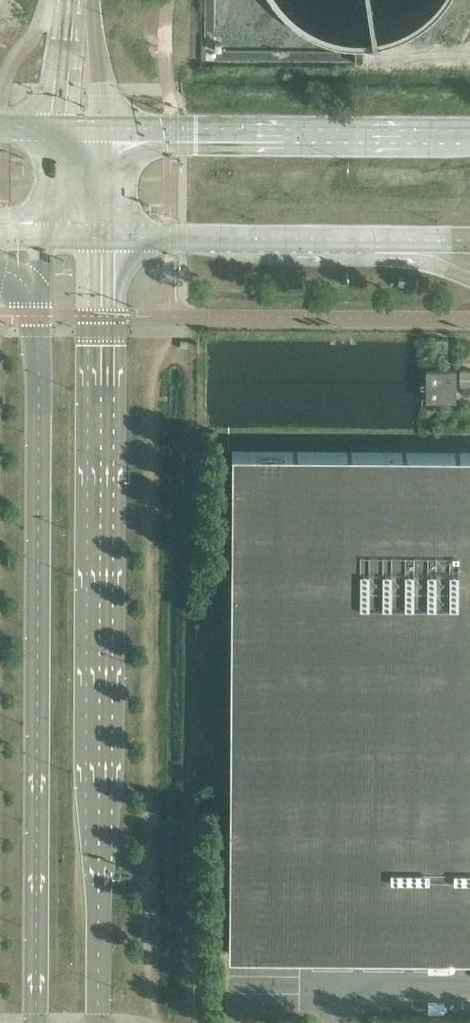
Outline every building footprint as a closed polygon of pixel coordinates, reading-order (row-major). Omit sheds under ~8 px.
[(363,60),(364,51),(360,51),(355,51),(355,60),(363,60)] [(448,350),(448,339),(437,338),(437,349),(448,350)] [(457,401),(457,370),(426,369),(426,401),(457,401)] [(460,369),(460,385),(469,385),(469,370),(460,369)] [(232,451),(229,953),(469,955),(469,453),(232,451)]
